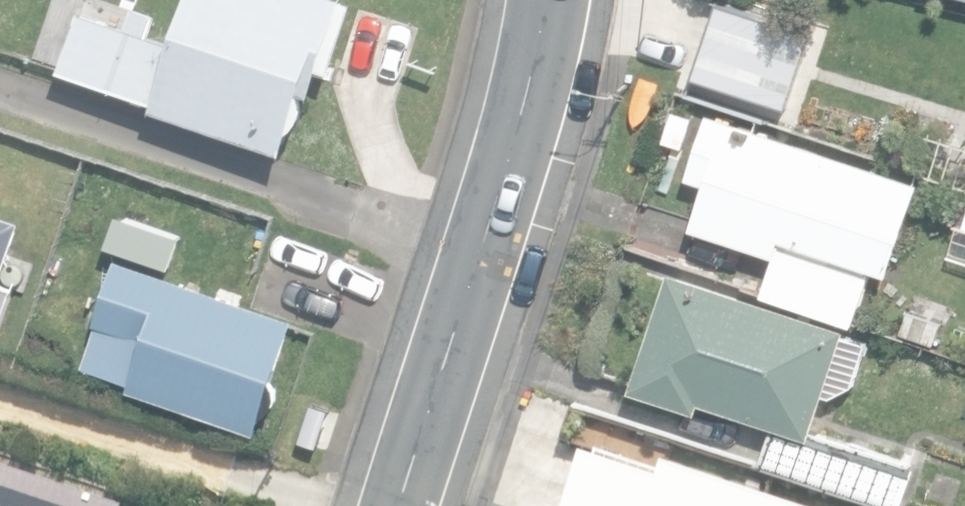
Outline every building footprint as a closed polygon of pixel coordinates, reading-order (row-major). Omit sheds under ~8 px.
[(287,153),(304,95),(314,98),(326,61),(338,66),(360,0),(190,0),(176,42),(79,9),(59,66),(157,99),(154,108),(287,153)] [(775,23),(720,3),(711,28),(766,47),(775,23)] [(692,80),(773,107),(788,61),(706,35),(692,80)] [(769,291),(858,320),(875,268),(893,274),(924,181),(710,111),(689,178),(709,185),(695,228),(780,256),(769,291)] [(0,205),(0,270),(20,211),(0,205)] [(301,316),(116,257),(81,368),(132,385),(130,390),(263,433),(301,316)] [(898,505),(912,460),(816,432),(828,394),(834,395),(857,383),(873,334),(673,272),(634,390),(700,412),(704,403),(774,424),(760,462),(898,505)] [(312,395),(294,451),(319,459),(337,403),(312,395)] [(569,435),(546,505),(787,505),(569,435)] [(130,504),(0,461),(0,505),(129,505),(130,504)] [(817,486),(811,505),(880,505),(817,486)]
